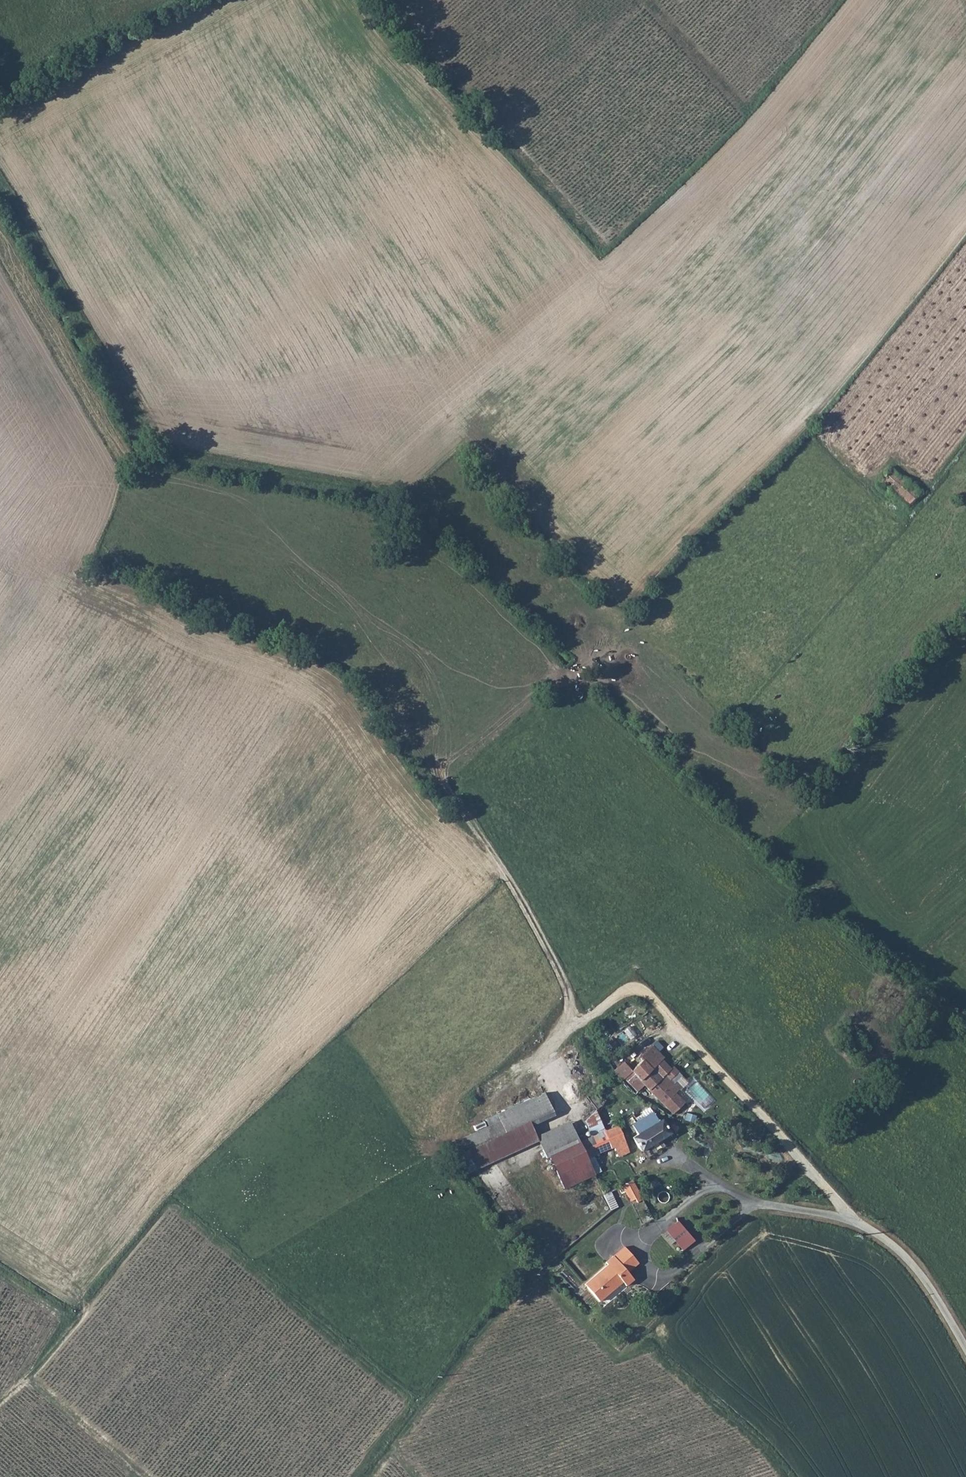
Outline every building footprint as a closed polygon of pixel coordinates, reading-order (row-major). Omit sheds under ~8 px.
[(902,477),(893,467),(882,476),(902,504),(917,492),(903,476),(902,477)] [(643,1086),(674,1114),(685,1101),(676,1093),(680,1088),(671,1079),(678,1071),(650,1045),(639,1057),(642,1059),(633,1069),(623,1060),(612,1072),(637,1094),(643,1086)] [(456,1142),(467,1166),(535,1135),(529,1124),(553,1113),(544,1095),(498,1116),(501,1122),(456,1142)] [(636,1137),(645,1151),(670,1130),(662,1118),(659,1120),(652,1111),(636,1124),(642,1132),(636,1137)] [(549,1156),(552,1156),(566,1188),(599,1173),(590,1157),(582,1141),(572,1122),(540,1136),(549,1156)] [(584,1140),(572,1122),(582,1141),(590,1157),(592,1157),(584,1140)] [(584,1140),(592,1157),(596,1155),(616,1147),(619,1154),(630,1150),(620,1125),(584,1140)] [(596,1155),(592,1157),(590,1157),(599,1173),(602,1172),(596,1155)] [(640,1206),(647,1199),(631,1184),(624,1191),(629,1195),(640,1206)] [(673,1231),(690,1249),(704,1235),(686,1217),(673,1231)] [(597,1284),(614,1299),(626,1287),(630,1291),(637,1284),(616,1261),(609,1268),(611,1270),(597,1284)] [(590,1291),(605,1307),(614,1299),(597,1284),(590,1291)]
